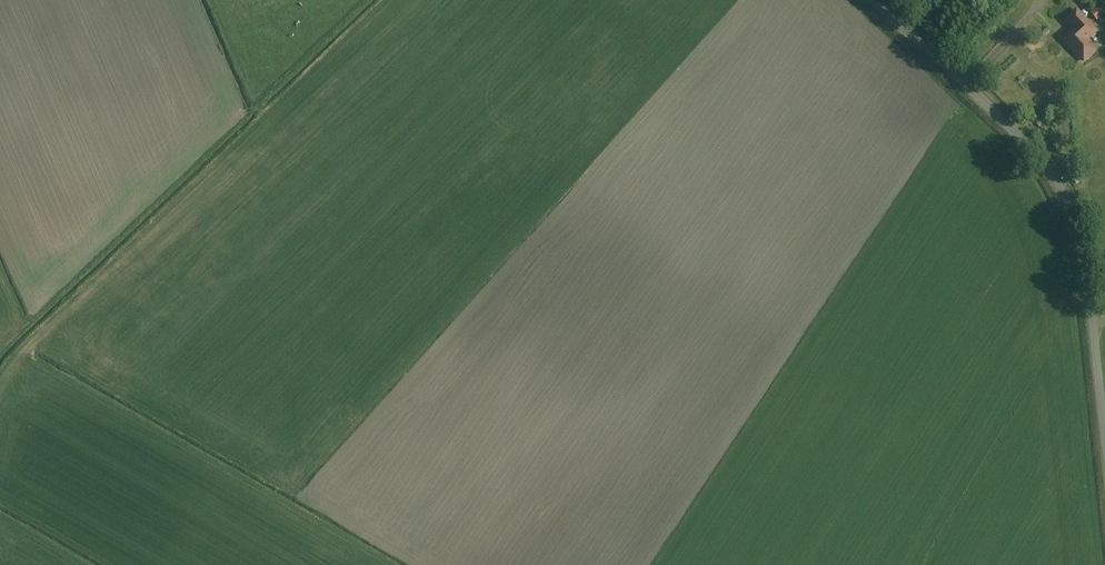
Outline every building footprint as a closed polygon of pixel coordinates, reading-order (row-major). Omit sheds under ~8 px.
[(1094,14),(1100,21),(1104,17),(1104,12),(1101,8),(1094,14)] [(1098,32),(1077,10),(1065,21),(1074,31),(1064,41),(1084,63),(1097,52),(1087,42),(1098,32)]
